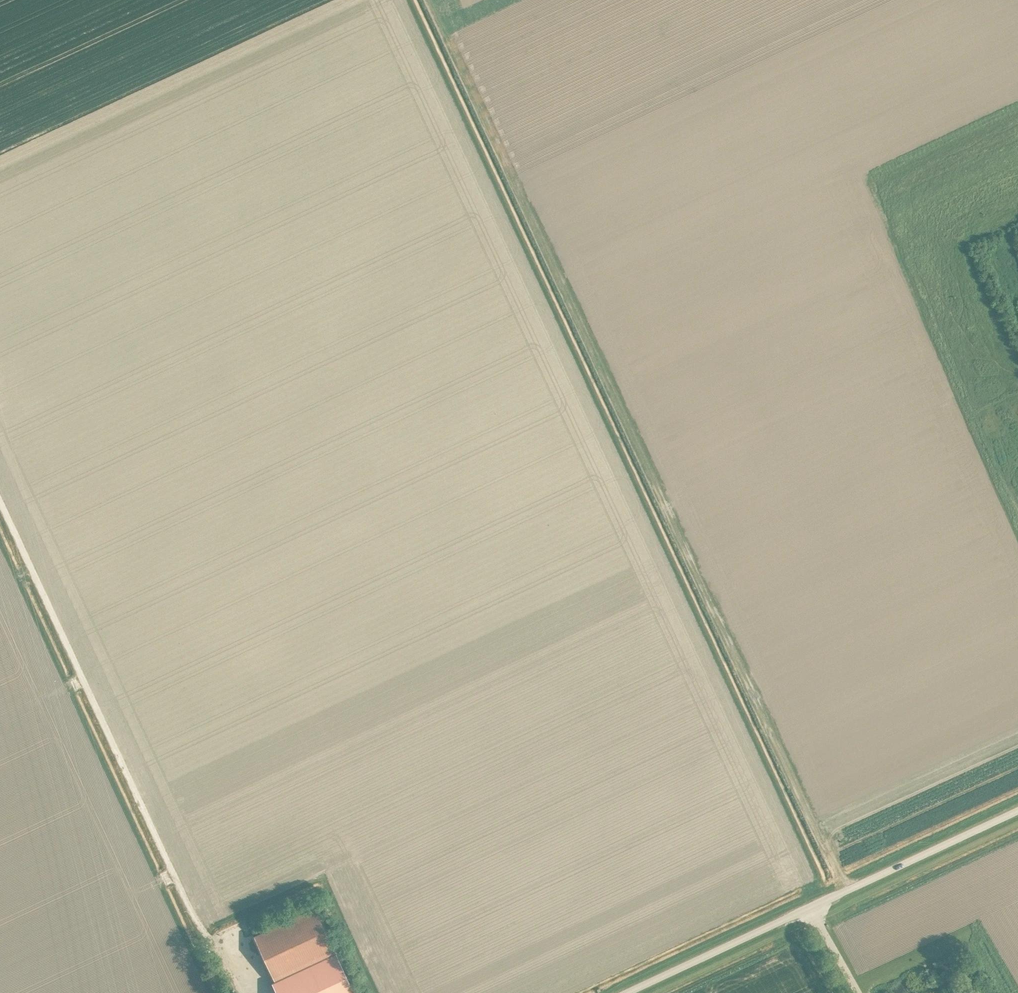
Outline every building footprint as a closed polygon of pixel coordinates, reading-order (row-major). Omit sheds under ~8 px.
[(315,909),(254,937),(274,981),(313,963),(335,953),(315,909)] [(276,992),(354,992),(337,955),(273,985),(276,992)]
